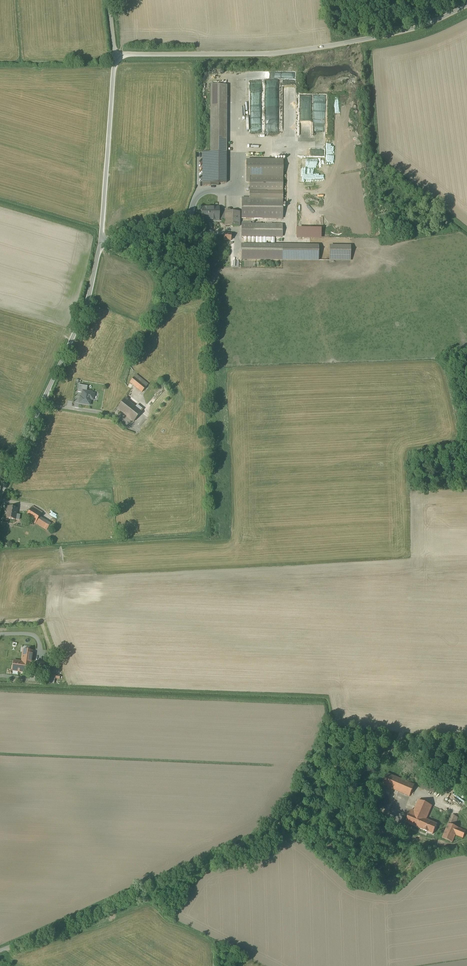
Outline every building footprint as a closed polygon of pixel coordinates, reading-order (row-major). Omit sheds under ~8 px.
[(268,83),(268,87),(272,86),(272,90),(278,90),(279,93),(280,93),(279,86),(279,82),(268,83)] [(228,86),(207,86),(208,153),(200,153),(201,187),(216,186),(216,184),(229,184),(228,86)] [(280,128),(280,116),(275,116),(275,120),(272,120),(272,123),(269,123),(269,128),(280,128)] [(313,134),(313,124),(302,124),(302,134),(313,134)] [(249,198),(242,198),(242,219),(282,219),(283,160),(247,159),(246,181),(249,181),(249,198)] [(217,208),(197,208),(197,222),(217,222),(217,208)] [(240,213),(225,212),(224,226),(239,227),(240,213)] [(279,226),(240,225),(240,238),(280,239),(279,226)] [(321,230),(297,229),(297,238),(321,238),(321,230)] [(241,245),(241,261),(318,261),(318,245),(241,245)] [(351,246),(330,245),(329,260),(350,261),(351,246)] [(134,379),(128,385),(140,394),(145,388),(134,379)] [(113,393),(105,404),(132,424),(141,413),(113,393)] [(16,510),(4,508),(2,520),(14,522),(16,510)] [(29,511),(24,519),(45,533),(49,526),(38,519),(39,517),(29,511)] [(21,649),(19,662),(29,663),(30,651),(21,649)] [(27,673),(29,663),(19,662),(11,660),(10,671),(27,673)] [(413,785),(386,774),(380,785),(407,797),(413,785)] [(413,811),(408,810),(403,823),(431,835),(436,821),(426,817),(431,805),(417,800),(413,811)] [(458,818),(451,815),(441,839),(451,843),(454,836),(462,839),(465,831),(454,827),(458,818)]
